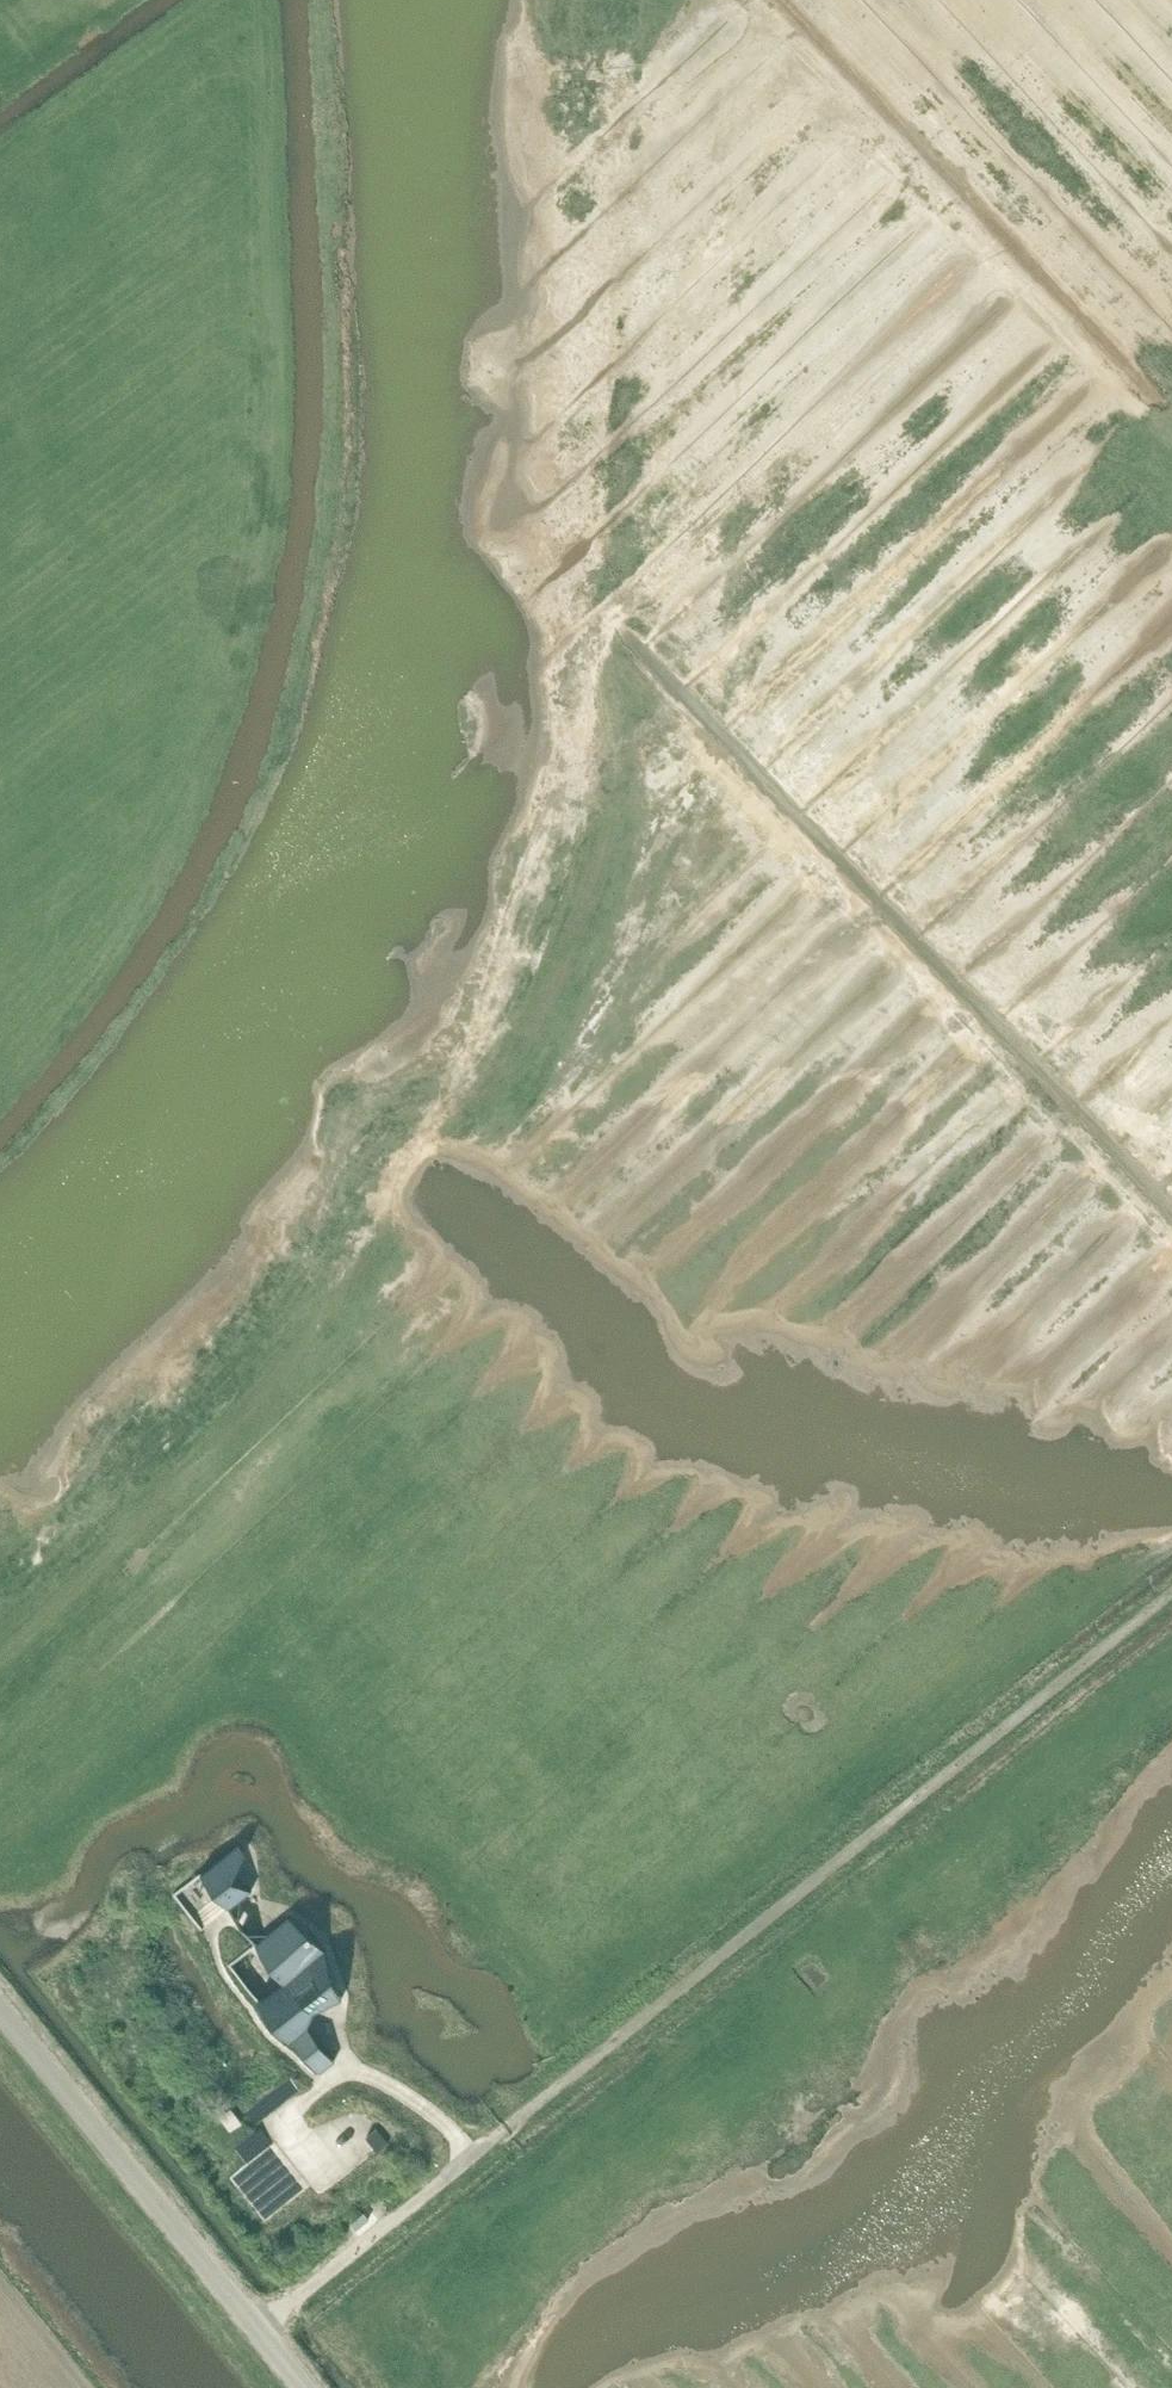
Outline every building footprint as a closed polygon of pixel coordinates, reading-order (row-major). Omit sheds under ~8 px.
[(240,1840),(201,1871),(203,1873),(230,1907),(232,1905),(253,1888),(234,1875),(247,1849),(240,1840)] [(259,1939),(257,1941),(286,1977),(260,1998),(258,1999),(291,2040),(294,2037),(321,2071),(323,2069),(319,2064),(329,2055),(334,2061),(336,2059),(308,2025),(315,2007),(343,1998),(325,1948),(311,1929),(290,1914),(259,1939)] [(377,2127),(367,2135),(378,2150),(389,2143),(377,2127)]
